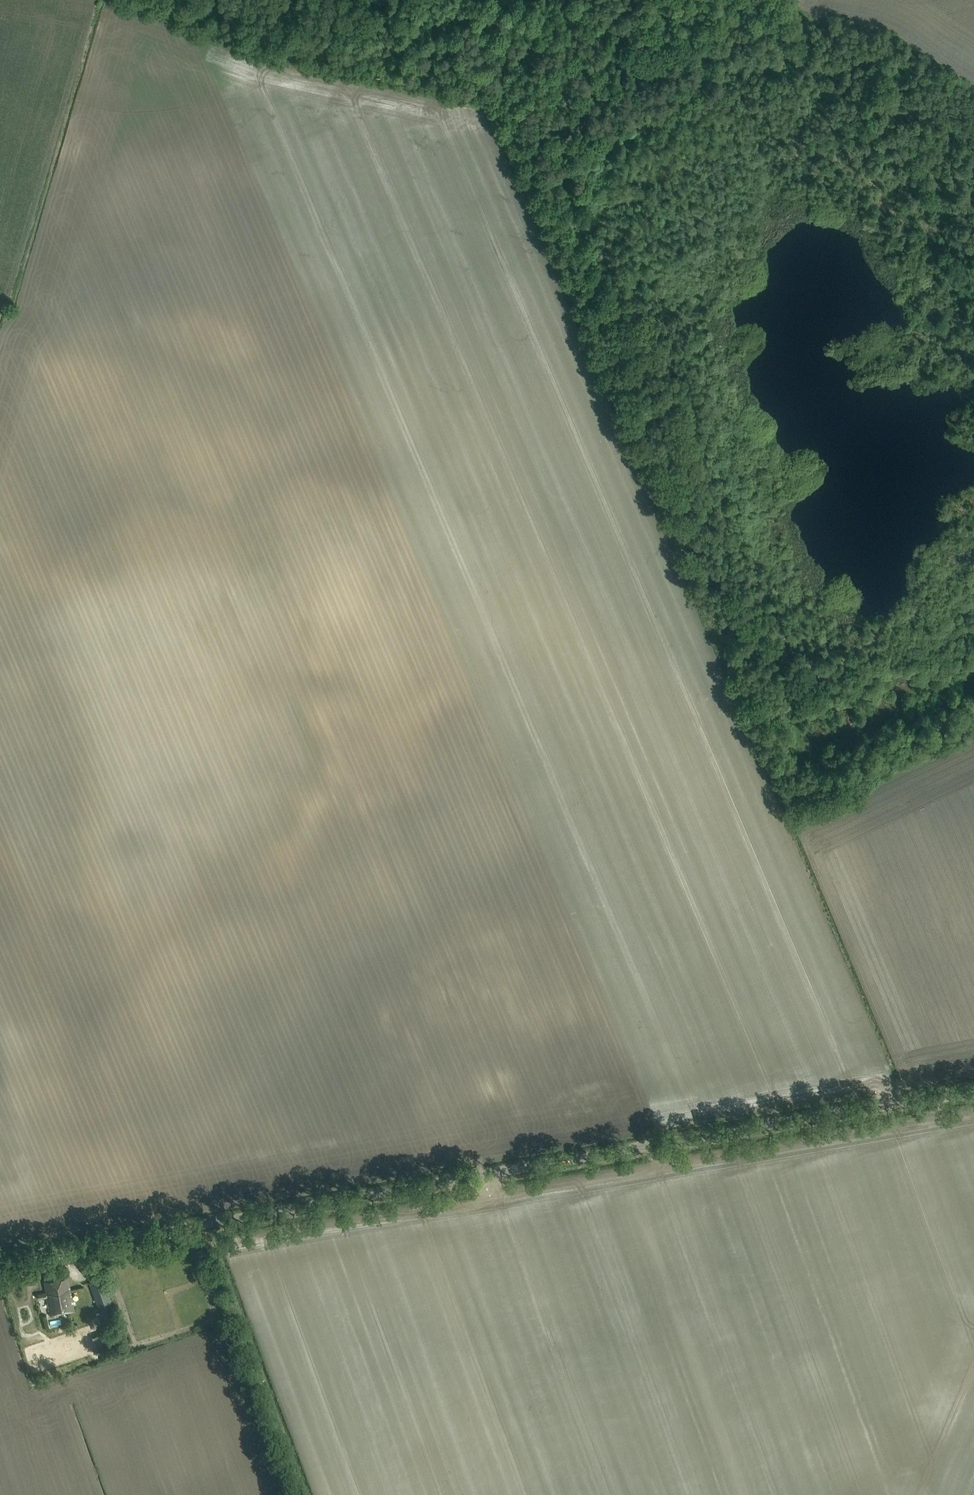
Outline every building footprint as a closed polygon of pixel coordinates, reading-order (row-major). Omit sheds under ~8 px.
[(92,1273),(94,1281),(90,1282),(104,1325),(115,1321),(108,1303),(112,1302),(102,1270),(92,1273)] [(37,1293),(38,1299),(48,1298),(51,1316),(76,1311),(69,1277),(44,1281),(46,1291),(37,1293)]
